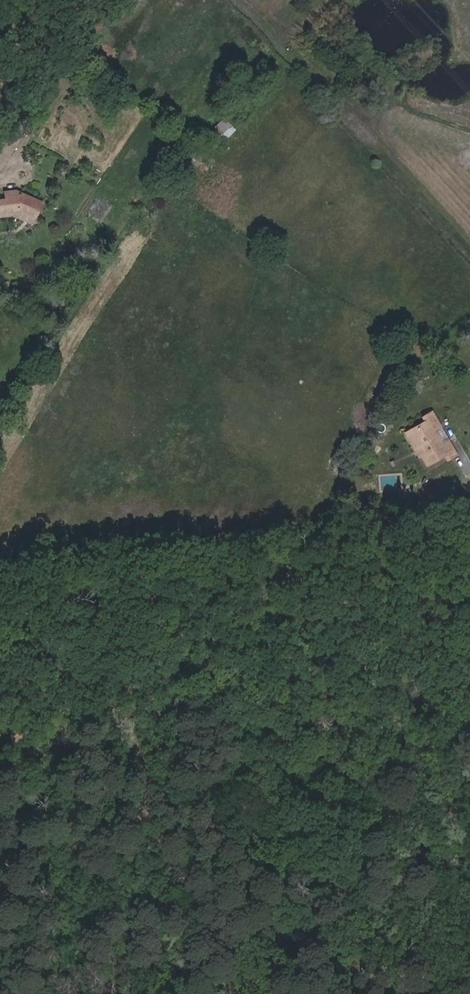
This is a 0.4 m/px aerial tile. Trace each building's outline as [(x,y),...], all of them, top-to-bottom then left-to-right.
[(225,117),(216,127),(229,138),(238,127),(225,117)] [(12,211),(0,212),(0,225),(24,225),(24,222),(39,229),(45,213),(24,204),(12,203),(12,211)] [(433,412),(424,417),(426,421),(408,432),(428,465),(446,455),(448,459),(457,454),(433,412)]
